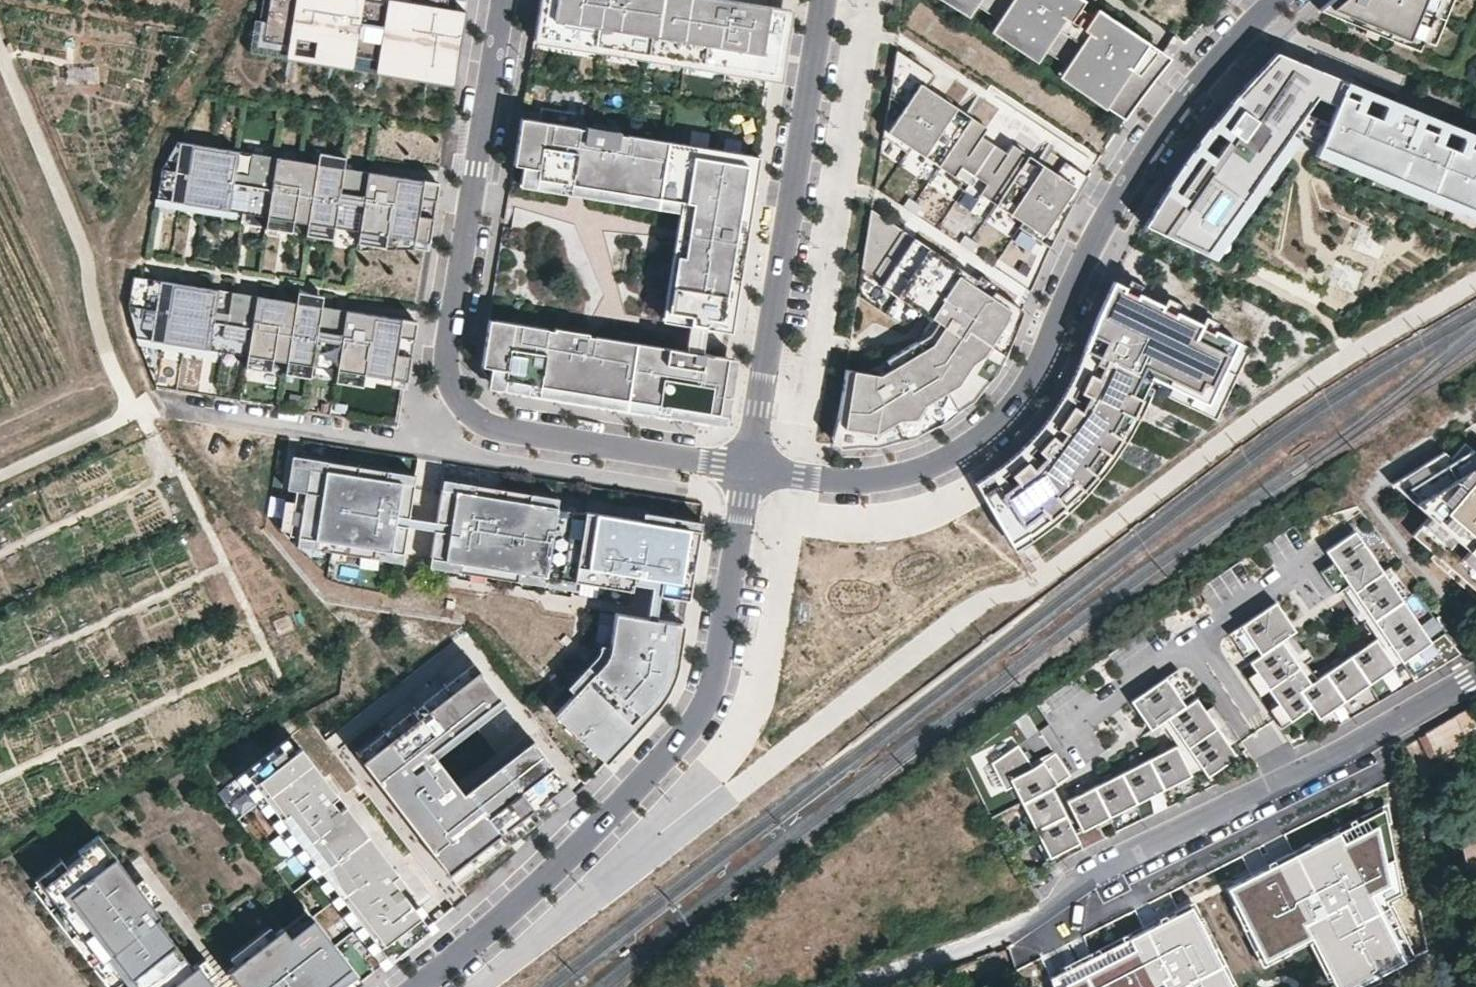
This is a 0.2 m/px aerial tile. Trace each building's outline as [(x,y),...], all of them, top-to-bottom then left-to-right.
[(455,72),(263,41),(270,0),(263,0),(260,21),(254,21),(249,53),(453,85),(455,72)] [(464,16),(367,0),(270,0),(263,41),(455,72),(464,16)] [(464,16),(467,1),(461,0),(367,0),(464,16)] [(558,0),(539,0),(535,29),(553,32),(558,0)] [(553,32),(609,41),(650,48),(686,53),(727,60),(768,66),(777,7),(733,0),(558,0),(553,32)] [(1009,26),(1037,45),(1085,76),(1114,96),(1107,107),(1126,119),(1143,95),(1173,58),(1097,8),(1092,16),(1083,29),(1088,32),(1081,44),(1058,29),(1066,17),(1071,21),(1080,7),(1085,0),(969,0),(1009,26)] [(1328,10),(1418,44),(1436,0),(1341,0),(1328,10)] [(768,66),(766,79),(771,80),(782,8),(777,7),(768,66)] [(1083,29),(1092,16),(1080,7),(1071,21),(1066,17),(1058,29),(1081,44),(1088,32),(1083,29)] [(1037,45),(1009,26),(1002,37),(1030,56),(1037,45)] [(607,53),(609,41),(553,32),(535,29),(533,42),(607,53)] [(648,60),(650,48),(609,41),(607,53),(648,60)] [(684,66),(686,53),(650,48),(648,60),(684,66)] [(900,92),(886,113),(882,136),(909,154),(912,149),(953,176),(979,194),(1022,222),(1019,227),(1050,248),(1065,219),(1089,176),(1064,159),(1056,172),(1038,160),(1035,165),(1032,169),(1022,162),(1025,159),(1028,154),(1011,143),(1006,151),(980,134),(986,126),(966,112),(963,117),(960,121),(950,114),(953,111),(956,106),(927,86),(935,74),(896,48),(891,85),(900,92)] [(1159,225),(1203,255),(1322,78),(1280,49),(1246,99),(1257,106),(1249,118),(1235,108),(1223,127),(1233,134),(1212,165),(1203,159),(1180,192),(1189,198),(1182,207),(1175,202),(1159,225)] [(725,72),(727,60),(686,53),(684,66),(725,72)] [(766,79),(768,66),(727,60),(725,72),(766,79)] [(1114,96),(1085,76),(1078,88),(1107,107),(1114,96)] [(900,92),(891,85),(886,113),(900,92)] [(1320,147),(1475,207),(1475,148),(1469,145),(1466,152),(1431,139),(1434,131),(1421,125),(1414,144),(1403,140),(1413,114),(1398,108),(1392,106),(1386,123),(1351,110),(1355,100),(1340,95),(1320,147)] [(522,109),(513,164),(523,166),(538,168),(537,178),(628,192),(629,190),(692,200),(683,255),(676,253),(666,321),(688,324),(704,327),(731,331),(732,321),(751,201),(759,156),(619,133),(620,131),(585,126),(585,128),(538,121),(540,112),(522,109)] [(953,111),(950,114),(960,121),(963,117),(953,111)] [(429,240),(438,181),(344,166),(318,162),(177,140),(162,167),(157,197),(237,210),(266,215),(293,219),(307,221),(334,225),(359,229),(386,234),(429,240)] [(320,151),(318,162),(344,166),(345,155),(320,151)] [(1022,162),(1032,169),(1035,165),(1025,159),(1022,162)] [(538,168),(523,166),(520,186),(537,178),(538,168)] [(953,176),(950,182),(976,199),(979,194),(953,176)] [(537,178),(520,186),(627,203),(628,192),(537,178)] [(628,192),(627,203),(679,211),(692,200),(629,190),(628,192)] [(157,197),(156,197),(154,204),(236,217),(237,210),(157,197)] [(692,200),(679,211),(672,253),(676,253),(683,255),(692,200)] [(903,230),(871,208),(867,231),(876,237),(870,246),(865,245),(861,268),(884,282),(881,286),(930,319),(937,323),(930,334),(918,341),(886,359),(891,367),(882,372),(867,371),(845,368),(835,430),(895,437),(967,396),(1008,335),(1014,334),(1023,309),(914,237),(909,244),(898,236),(903,230)] [(291,231),(293,219),(266,215),(265,227),(291,231)] [(332,238),(334,225),(307,221),(305,233),(332,238)] [(384,246),(386,234),(359,229),(357,242),(384,246)] [(898,236),(909,244),(914,237),(903,230),(898,236)] [(876,237),(867,231),(865,245),(870,246),(876,237)] [(676,253),(672,253),(662,320),(666,321),(676,253)] [(129,306),(138,337),(218,350),(248,355),(273,359),(287,361),(313,365),(337,369),(365,374),(406,380),(416,321),(321,306),(296,302),(133,276),(129,306)] [(1237,342),(1125,287),(1088,358),(1103,364),(1095,376),(1088,374),(1079,394),(1086,397),(1079,412),(1071,405),(1059,426),(1064,430),(1061,440),(1049,437),(1039,450),(1045,456),(1033,469),(1027,462),(1010,475),(1017,482),(1005,492),(1000,483),(989,489),(1010,527),(1039,506),(1049,517),(1064,505),(1057,494),(1068,484),(1084,469),(1098,446),(1110,453),(1121,436),(1111,428),(1122,412),(1134,415),(1141,398),(1130,391),(1144,372),(1211,401),(1237,342)] [(321,306),(323,295),(298,291),(296,302),(321,306)] [(552,328),(489,318),(481,368),(498,392),(715,427),(727,357),(700,352),(684,350),(588,334),(588,332),(553,327),(552,328)] [(937,323),(930,319),(917,338),(918,341),(930,334),(937,323)] [(704,327),(688,324),(684,350),(700,352),(703,337),(704,327)] [(1005,352),(1014,334),(1008,335),(967,396),(895,437),(835,430),(833,444),(856,445),(868,444),(890,441),(912,434),(933,424),(943,419),(962,405),(979,390),(986,381),(1000,362),(1005,352)] [(138,337),(136,338),(139,345),(217,358),(218,350),(138,337)] [(273,359),(248,355),(246,367),(271,371),(273,359)] [(891,367),(886,359),(867,369),(867,371),(882,372),(891,367)] [(313,365),(287,361),(285,373),(311,378),(313,365)] [(365,374),(337,369),(335,382),(363,386),(365,374)] [(1430,559),(1475,598),(1475,452),(1464,442),(1451,458),(1444,452),(1391,483),(1429,517),(1413,536),(1434,554),(1430,559)] [(300,465),(414,483),(416,474),(295,455),(290,488),(296,489),(300,465)] [(409,517),(414,483),(300,465),(296,489),(294,501),(289,534),(298,536),(403,553),(408,525),(409,517)] [(557,506),(558,497),(443,479),(441,487),(557,506)] [(688,598),(699,528),(641,519),(557,506),(441,488),(436,521),(435,529),(430,557),(453,561),(452,569),(446,607),(454,609),(460,570),(461,562),(574,580),(605,585),(595,649),(588,655),(566,634),(560,640),(583,661),(543,704),(605,761),(656,707),(666,693),(673,677),(678,661),(684,623),(654,618),(658,593),(688,598)] [(289,534),(294,501),(288,501),(283,533),(289,534)] [(701,520),(643,511),(641,519),(699,528),(701,520)] [(409,517),(408,525),(435,529),(436,521),(409,517)] [(1351,533),(1323,553),(1330,564),(1317,574),(1332,597),(1341,591),(1346,587),(1380,636),(1374,640),(1314,681),(1308,685),(1279,642),(1284,638),(1293,633),(1273,603),(1226,636),(1241,658),(1254,649),(1258,656),(1247,663),(1254,673),(1266,690),(1276,705),(1288,723),(1308,709),(1316,720),(1399,664),(1413,683),(1458,656),(1441,635),(1429,644),(1401,604),(1381,576),(1351,533)] [(403,553),(298,536),(297,544),(402,561),(403,553)] [(453,561),(430,557),(429,566),(452,569),(453,561)] [(574,580),(461,562),(460,570),(573,588),(574,580)] [(1390,568),(1381,576),(1401,604),(1410,596),(1390,568)] [(1346,587),(1341,591),(1356,614),(1357,613),(1364,622),(1363,623),(1374,640),(1380,636),(1346,587)] [(1364,622),(1357,613),(1356,614),(1349,619),(1355,628),(1363,623),(1364,622)] [(570,788),(574,794),(585,783),(469,632),(326,742),(454,907),(513,854),(498,834),(514,821),(519,827),(570,788)] [(1296,655),(1284,638),(1279,642),(1308,685),(1314,681),(1303,665),(1302,666),(1295,656),(1296,655)] [(1310,660),(1303,650),(1296,655),(1295,656),(1302,666),(1303,665),(1310,660)] [(1174,671),(1128,703),(1147,730),(1153,726),(1157,732),(1162,728),(1167,725),(1198,769),(1203,777),(1233,758),(1224,744),(1213,728),(1202,712),(1193,699),(1182,707),(1178,701),(1189,694),(1174,671)] [(1266,690),(1254,673),(1245,679),(1257,696),(1266,690)] [(1279,729),(1288,723),(1276,705),(1267,711),(1279,729)] [(1202,712),(1213,728),(1220,723),(1209,707),(1202,712)] [(1425,734),(1436,757),(1468,742),(1467,740),(1475,735),(1475,732),(1464,711),(1456,715),(1425,734)] [(1220,723),(1213,728),(1224,744),(1231,739),(1220,723)] [(1198,769),(1167,725),(1162,728),(1174,746),(1172,747),(1186,775),(1198,769)] [(404,948),(429,927),(408,900),(391,878),(397,873),(291,735),(217,792),(306,908),(313,917),(362,981),(404,948)] [(1016,745),(987,764),(1001,791),(1009,787),(1046,858),(1076,843),(1049,789),(1068,776),(1053,753),(1031,768),(1016,745)] [(1172,747),(1062,801),(1077,832),(1187,777),(1186,775),(1172,747)] [(1226,890),(1264,961),(1310,939),(1336,986),(1352,986),(1413,957),(1386,900),(1399,893),(1382,810),(1226,890)] [(1455,816),(1452,834),(1457,833),(1466,871),(1475,868),(1475,812),(1455,816)] [(211,981),(197,962),(193,966),(156,918),(160,914),(98,834),(78,850),(79,852),(32,888),(109,986),(353,986),(362,981),(313,917),(289,935),(282,927),(211,981)] [(414,895),(397,873),(391,878),(408,900),(414,895)] [(306,908),(282,927),(289,935),(313,917),(306,908)] [(1190,908),(1051,981),(1052,986),(1230,986),(1190,908)]
